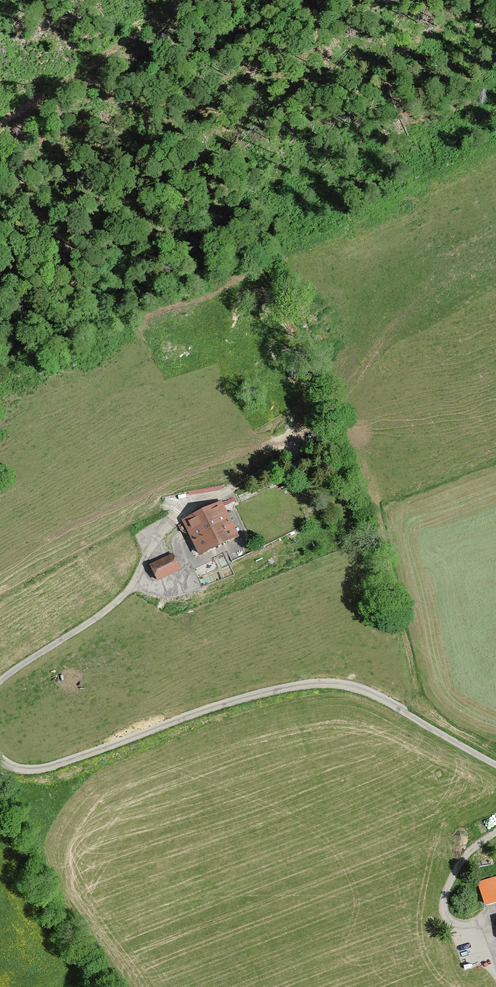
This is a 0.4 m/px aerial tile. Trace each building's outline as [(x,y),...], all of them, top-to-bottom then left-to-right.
[(181,520),(198,555),(237,536),(220,501),(181,520)] [(148,564),(156,581),(180,569),(172,553),(148,564)] [(478,868),(480,874),(488,871),(486,865),(478,868)] [(485,903),(495,900),(495,879),(479,884),(485,903)]
